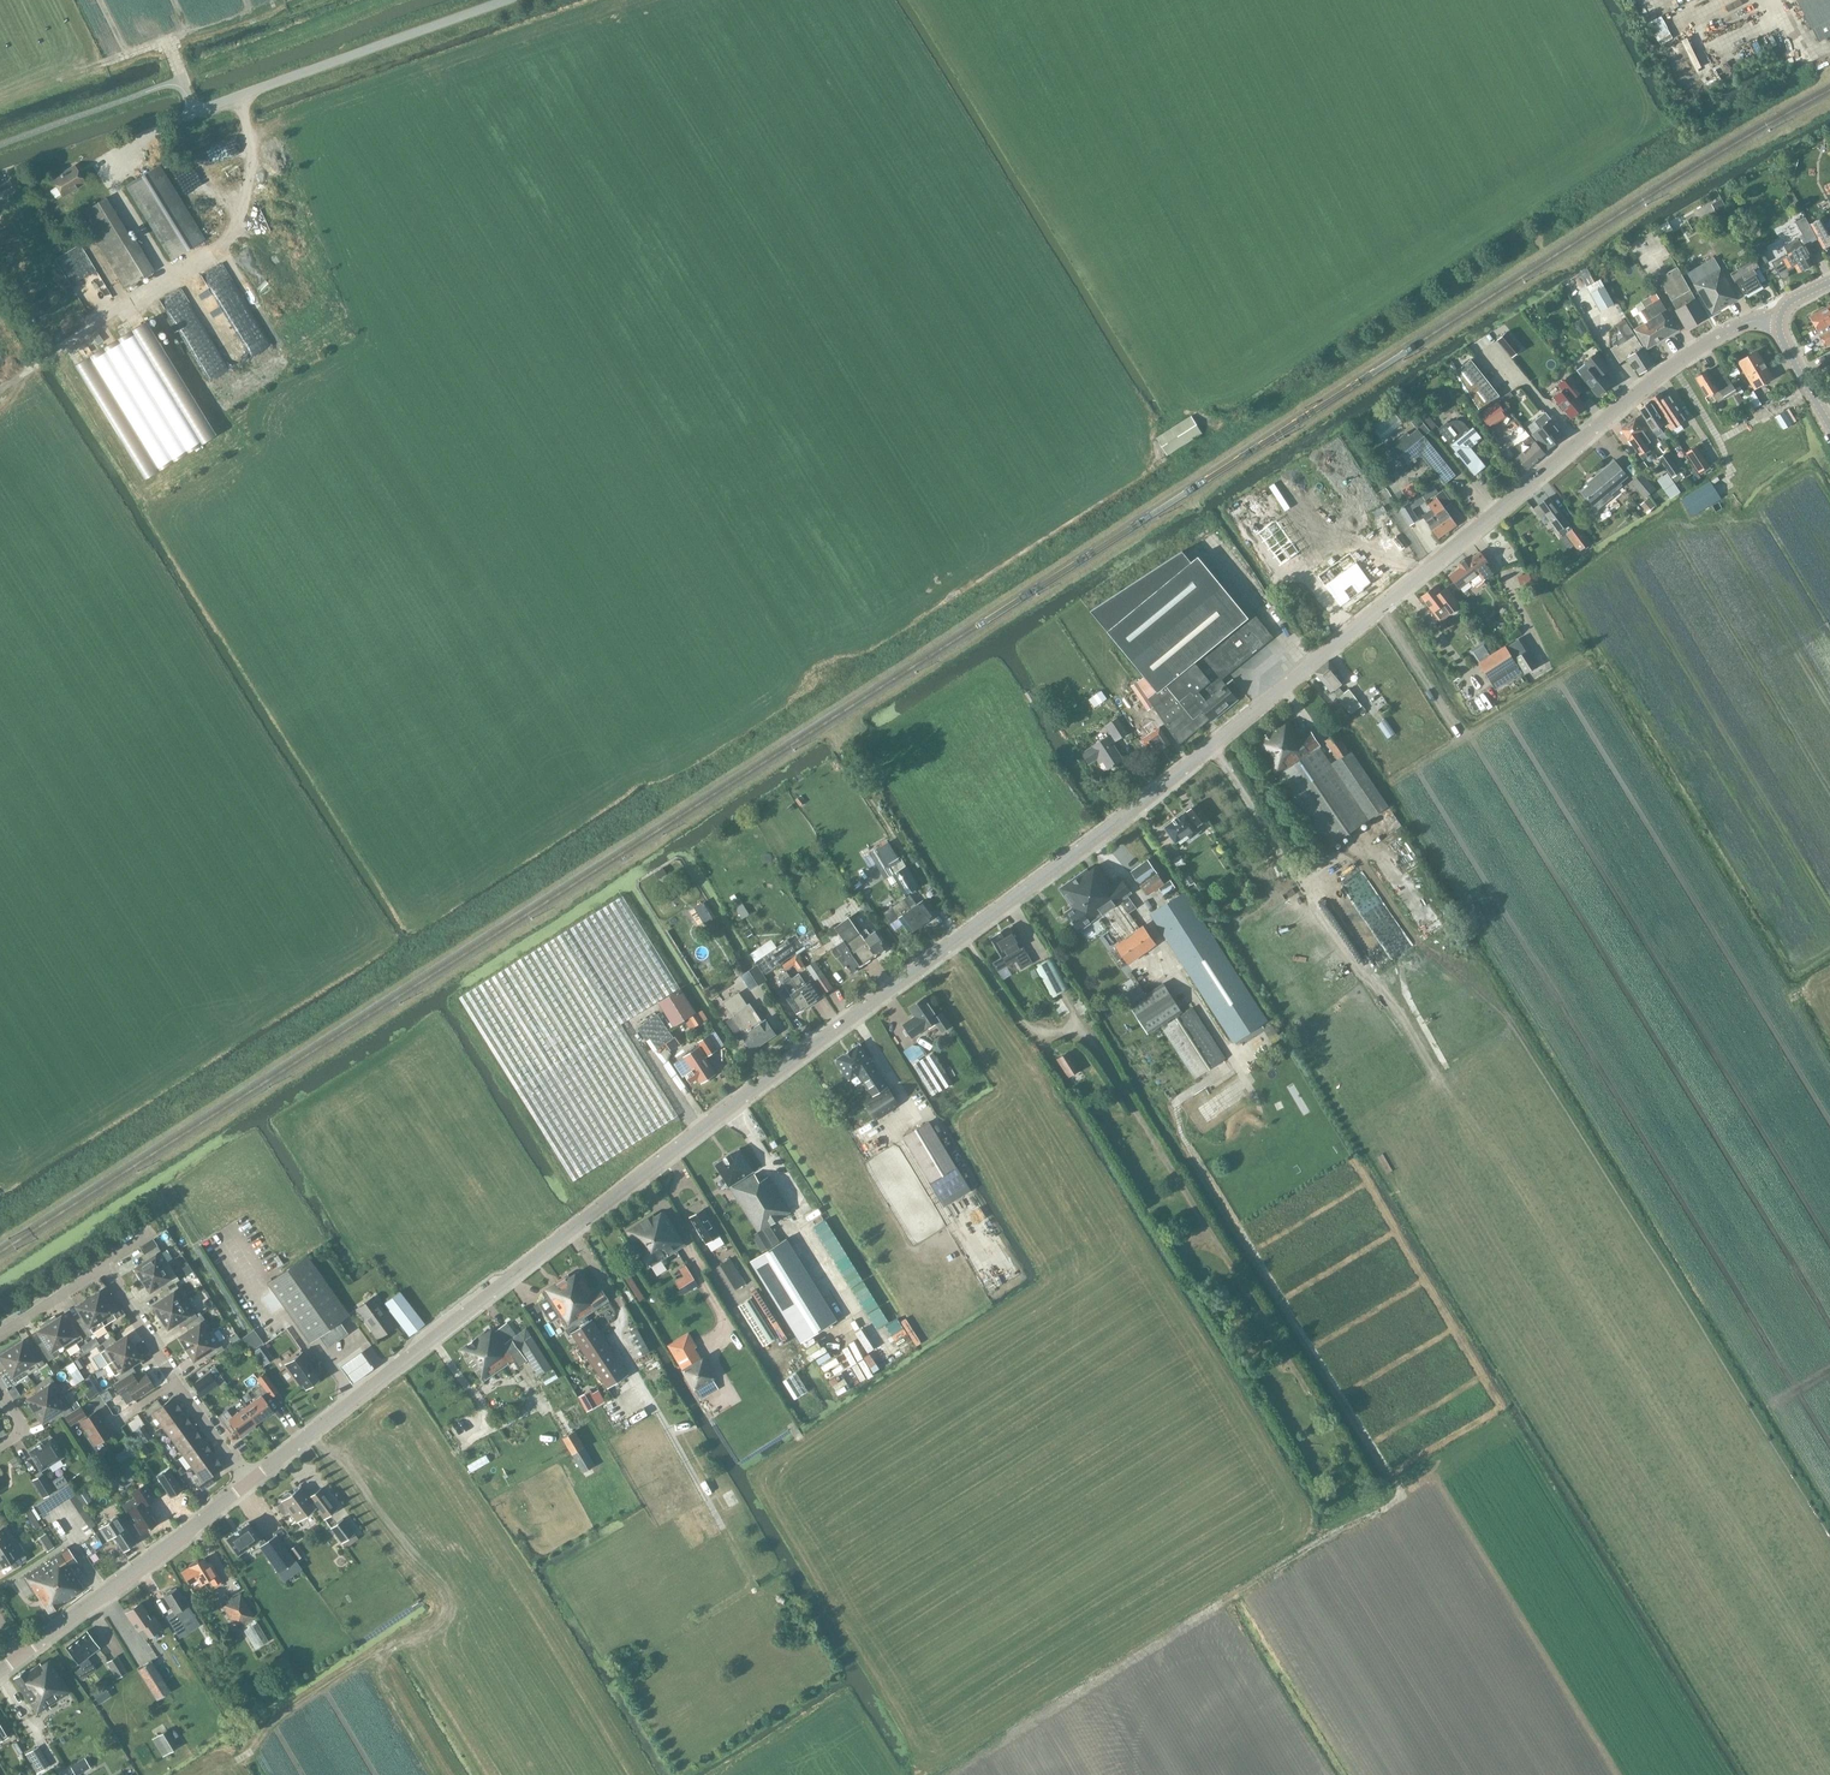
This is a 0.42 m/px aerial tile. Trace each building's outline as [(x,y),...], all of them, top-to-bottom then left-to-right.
[(1818,41),(1829,36),(1829,0),(1797,0),(1818,41)] [(126,185),(172,260),(205,239),(159,165),(126,185)] [(53,179),(63,196),(85,183),(75,166),(53,179)] [(80,214),(125,288),(151,272),(106,198),(80,214)] [(1796,222),(1803,236),(1784,246),(1788,254),(1772,262),(1781,277),(1784,279),(1788,277),(1789,273),(1788,271),(1795,267),(1798,273),(1812,266),(1808,258),(1811,256),(1805,245),(1807,244),(1808,245),(1817,239),(1805,217),(1796,222)] [(1821,218),(1810,224),(1823,249),(1829,245),(1829,234),(1829,235),(1821,218)] [(1668,221),(1661,225),(1666,234),(1673,230),(1668,221)] [(1649,232),(1643,237),(1650,246),(1656,241),(1649,232)] [(1687,273),(1711,315),(1738,299),(1714,257),(1687,273)] [(1755,271),(1759,268),(1753,258),(1737,268),(1738,269),(1730,274),(1735,282),(1737,281),(1745,295),(1747,294),(1749,295),(1753,293),(1752,291),(1763,285),(1755,271)] [(219,265),(205,272),(224,311),(238,304),(219,265)] [(1676,308),(1675,309),(1686,328),(1706,317),(1677,266),(1658,277),(1676,308)] [(193,293),(202,283),(194,276),(185,286),(193,293)] [(1614,303),(1604,286),(1591,294),(1600,311),(1614,303)] [(1640,301),(1644,307),(1660,297),(1656,291),(1640,301)] [(1639,310),(1646,321),(1633,328),(1646,349),(1679,329),(1660,297),(1644,307),(1639,310)] [(1824,310),(1823,308),(1809,316),(1818,332),(1821,330),(1823,334),(1829,331),(1829,329),(1828,326),(1829,325),(1829,321),(1824,310)] [(1591,319),(1585,322),(1590,334),(1596,331),(1591,319)] [(146,322),(75,366),(144,478),(215,435),(146,322)] [(1823,334),(1821,336),(1826,346),(1829,344),(1829,331),(1823,334)] [(1507,332),(1497,340),(1510,355),(1512,357),(1521,350),(1519,347),(1507,332)] [(1610,349),(1619,363),(1628,357),(1639,374),(1653,365),(1635,336),(1618,347),(1617,345),(1610,349)] [(1737,362),(1754,389),(1772,378),(1756,351),(1737,362)] [(1576,371),(1597,396),(1611,384),(1603,374),(1609,369),(1596,354),(1576,371)] [(1454,374),(1477,413),(1501,398),(1471,360),(1454,374)] [(1570,376),(1560,363),(1553,369),(1564,381),(1570,376)] [(1696,380),(1707,398),(1713,395),(1718,403),(1733,393),(1736,392),(1721,367),(1706,375),(1705,374),(1704,375),(1699,375),(1698,379),(1696,380)] [(1554,398),(1571,418),(1573,416),(1575,417),(1583,410),(1582,409),(1585,406),(1576,396),(1582,391),(1570,376),(1558,386),(1563,391),(1554,398)] [(1758,395),(1767,393),(1766,387),(1757,389),(1758,395)] [(1751,410),(1752,409),(1761,404),(1753,391),(1746,395),(1743,397),(1751,410)] [(1785,391),(1774,396),(1776,401),(1788,395),(1785,391)] [(1739,393),(1735,396),(1745,413),(1749,410),(1739,393)] [(1661,394),(1649,401),(1665,424),(1670,432),(1681,425),(1683,429),(1690,425),(1670,395),(1664,399),(1661,394)] [(1649,401),(1638,409),(1656,437),(1663,432),(1660,428),(1665,424),(1649,401)] [(1499,402),(1479,415),(1487,429),(1508,416),(1499,402)] [(1368,426),(1378,437),(1401,419),(1391,407),(1368,426)] [(1425,411),(1419,416),(1430,431),(1437,425),(1425,411)] [(1533,435),(1545,451),(1564,436),(1558,428),(1559,428),(1552,419),(1552,420),(1545,412),(1534,422),(1540,429),(1533,435)] [(1783,412),(1776,416),(1783,429),(1791,424),(1783,412)] [(1156,438),(1167,455),(1203,432),(1192,416),(1156,438)] [(1445,484),(1456,475),(1424,436),(1430,432),(1418,417),(1411,422),(1417,430),(1409,436),(1407,433),(1388,448),(1395,460),(1390,464),(1400,476),(1412,468),(1417,466),(1413,463),(1422,456),(1445,484)] [(1438,429),(1451,445),(1450,446),(1474,475),(1485,466),(1470,447),(1482,438),(1473,427),(1470,429),(1465,423),(1464,422),(1462,421),(1460,420),(1458,419),(1457,419),(1456,419),(1455,420),(1454,420),(1453,420),(1451,421),(1449,423),(1448,421),(1438,429)] [(1650,442),(1639,425),(1635,419),(1627,425),(1626,424),(1621,427),(1622,428),(1621,429),(1629,441),(1630,441),(1642,460),(1647,456),(1645,454),(1650,451),(1646,444),(1650,442)] [(1526,470),(1545,453),(1520,424),(1507,436),(1521,453),(1516,458),(1526,470)] [(1686,455),(1699,475),(1710,467),(1697,447),(1686,455)] [(1658,460),(1672,480),(1681,474),(1667,454),(1658,460)] [(1627,477),(1614,461),(1594,478),(1596,480),(1582,492),(1597,510),(1610,499),(1608,496),(1621,486),(1619,483),(1627,477)] [(1644,498),(1655,489),(1642,473),(1642,474),(1642,473),(1631,482),(1644,498)] [(1667,475),(1657,482),(1671,501),(1681,494),(1667,475)] [(1681,500),(1691,517),(1720,498),(1710,482),(1681,500)] [(1435,495),(1437,497),(1428,503),(1432,508),(1447,532),(1457,525),(1445,507),(1452,502),(1443,490),(1435,495)] [(1573,529),(1549,497),(1533,509),(1540,518),(1545,514),(1559,532),(1565,527),(1569,533),(1573,529)] [(1644,499),(1640,503),(1647,511),(1652,507),(1644,499)] [(1419,520),(1408,503),(1399,509),(1410,525),(1419,520)] [(1447,532),(1432,508),(1422,515),(1438,538),(1447,532)] [(1260,537),(1281,566),(1300,553),(1280,523),(1260,537)] [(1566,534),(1579,551),(1591,542),(1578,525),(1573,529),(1569,533),(1565,527),(1559,532),(1563,537),(1566,534)] [(1144,676),(1152,686),(1157,691),(1148,698),(1154,706),(1172,734),(1180,743),(1202,726),(1197,722),(1195,723),(1189,712),(1192,710),(1188,706),(1221,679),(1273,636),(1253,612),(1245,618),(1243,616),(1239,619),(1182,550),(1091,611),(1144,676)] [(1457,565),(1459,567),(1449,575),(1459,589),(1478,574),(1483,580),(1495,571),(1480,551),(1469,560),(1467,558),(1465,560),(1463,559),(1459,562),(1460,563),(1457,565)] [(1363,589),(1371,584),(1356,562),(1335,577),(1329,568),(1317,577),(1340,608),(1364,591),(1363,589)] [(1450,614),(1460,606),(1447,588),(1441,592),(1436,585),(1422,597),(1433,612),(1443,604),(1450,614)] [(1521,636),(1506,646),(1513,658),(1515,657),(1526,674),(1539,665),(1521,636)] [(1506,645),(1480,662),(1496,688),(1522,672),(1513,658),(1506,646),(1506,645)] [(1317,674),(1331,692),(1341,684),(1334,674),(1338,671),(1329,660),(1314,672),(1317,674)] [(1152,686),(1144,676),(1131,685),(1148,710),(1154,706),(1148,698),(1157,691),(1152,686)] [(1237,700),(1221,679),(1188,706),(1192,710),(1189,712),(1195,723),(1197,722),(1202,726),(1210,719),(1212,721),(1220,714),(1219,712),(1229,704),(1230,706),(1237,700)] [(1334,693),(1336,695),(1351,714),(1362,705),(1349,689),(1344,693),(1340,688),(1334,693)] [(1102,691),(1094,696),(1100,704),(1107,699),(1102,691)] [(1336,712),(1343,721),(1349,717),(1342,708),(1336,712)] [(1093,746),(1082,753),(1089,764),(1100,756),(1108,769),(1124,759),(1113,743),(1128,734),(1117,718),(1105,726),(1110,734),(1093,746)] [(1385,719),(1377,724),(1387,738),(1395,733),(1385,719)] [(1149,734),(1141,739),(1153,756),(1171,744),(1160,727),(1157,729),(1152,722),(1144,727),(1149,734)] [(1368,819),(1331,764),(1320,747),(1321,746),(1311,731),(1300,739),(1289,722),(1280,728),(1278,725),(1254,741),(1277,776),(1280,774),(1328,847),(1368,819)] [(1348,751),(1336,733),(1325,740),(1337,759),(1348,751)] [(1351,750),(1331,764),(1368,819),(1389,806),(1351,750)] [(1208,819),(1198,805),(1188,812),(1187,811),(1164,827),(1176,842),(1188,834),(1190,838),(1200,830),(1197,827),(1208,819)] [(873,853),(866,857),(874,870),(880,866),(873,853)] [(1180,855),(1169,863),(1174,872),(1186,864),(1180,855)] [(901,858),(882,870),(887,879),(894,875),(893,874),(906,866),(901,858)] [(1131,871),(1148,895),(1165,883),(1148,859),(1131,871)] [(1088,869),(1060,889),(1073,907),(1066,913),(1079,931),(1121,902),(1129,913),(1137,908),(1128,896),(1132,893),(1122,879),(1112,885),(1098,865),(1090,871),(1088,869)] [(919,887),(906,866),(893,874),(894,875),(906,895),(919,887)] [(668,875),(664,868),(655,873),(659,879),(668,875)] [(852,882),(862,891),(874,879),(864,869),(852,882)] [(1159,888),(1163,895),(1175,887),(1171,880),(1159,888)] [(1193,896),(1200,891),(1194,882),(1186,887),(1192,896),(1193,896)] [(1200,891),(1193,896),(1197,901),(1203,897),(1200,891)] [(1151,914),(1233,1042),(1267,1020),(1184,892),(1151,914)] [(904,899),(922,924),(934,916),(923,900),(917,904),(910,894),(904,899)] [(503,970),(460,999),(573,1182),(678,1116),(622,1024),(658,1002),(682,988),(623,896),(503,970)] [(922,924),(904,899),(885,913),(892,923),(899,918),(910,933),(922,924)] [(712,917),(704,903),(695,908),(704,922),(712,917)] [(849,917),(835,927),(844,940),(862,965),(880,953),(882,954),(886,951),(886,949),(887,948),(876,931),(870,934),(866,929),(860,933),(849,917)] [(994,963),(999,971),(1016,961),(1021,970),(1033,963),(1023,946),(1024,945),(1012,925),(990,938),(1002,958),(994,963)] [(1119,943),(1115,946),(1128,964),(1156,943),(1144,925),(1140,928),(1119,943)] [(1380,926),(1363,938),(1344,952),(1353,965),(1389,939),(1380,926)] [(761,957),(777,946),(771,937),(755,949),(761,957)] [(833,949),(833,951),(837,957),(839,957),(850,974),(852,973),(854,974),(859,970),(859,968),(862,965),(844,940),(833,948),(833,949)] [(1053,956),(1034,966),(1052,998),(1070,988),(1053,956)] [(795,964),(792,959),(783,965),(787,970),(795,964)] [(807,967),(826,993),(833,988),(815,961),(807,967)] [(758,965),(742,975),(751,989),(767,979),(758,965)] [(787,971),(779,977),(791,994),(787,997),(797,1013),(810,1005),(792,979),(787,971)] [(799,974),(792,979),(810,1005),(822,997),(811,981),(806,984),(799,974)] [(1129,1005),(1148,1034),(1183,1011),(1164,983),(1129,1005)] [(665,1024),(658,1015),(639,1028),(647,1039),(651,1037),(658,1048),(674,1037),(669,1030),(685,1020),(691,1016),(697,1012),(682,988),(658,1002),(670,1021),(665,1024)] [(740,993),(724,1003),(746,1036),(744,1038),(753,1051),(776,1035),(766,1021),(763,1023),(750,1004),(748,1005),(740,993)] [(942,1032),(951,1026),(942,1012),(938,1015),(926,997),(910,1007),(916,1016),(904,1024),(913,1037),(936,1022),(942,1032)] [(1163,1027),(1196,1078),(1226,1058),(1193,1007),(1163,1027)] [(697,1012),(691,1016),(696,1025),(707,1018),(702,1009),(700,1010),(697,1012)] [(1086,1027),(1094,1021),(1089,1014),(1081,1020),(1086,1027)] [(1097,1047),(1104,1044),(1099,1034),(1092,1037),(1097,1047)] [(685,1056),(675,1063),(683,1076),(687,1074),(692,1082),(699,1078),(702,1082),(716,1073),(706,1057),(708,1055),(718,1049),(709,1035),(699,1042),(702,1046),(696,1049),(685,1056)] [(839,1062),(842,1066),(843,1065),(852,1080),(861,1074),(874,1096),(889,1086),(861,1043),(838,1058),(840,1061),(839,1062)] [(1070,1051),(1056,1059),(1068,1078),(1081,1070),(1070,1051)] [(954,1083),(934,1052),(914,1064),(934,1096),(954,1083)] [(889,1090),(867,1104),(875,1118),(898,1103),(889,1090)] [(929,1121),(903,1137),(944,1204),(970,1188),(929,1121)] [(725,1158),(716,1164),(732,1189),(735,1187),(741,1197),(761,1184),(760,1182),(755,1174),(747,1179),(745,1177),(754,1171),(740,1149),(731,1155),(730,1154),(724,1158),(725,1158)] [(775,1162),(780,1170),(786,1167),(781,1158),(775,1162)] [(741,1197),(738,1199),(758,1232),(769,1225),(790,1212),(768,1176),(760,1182),(761,1184),(741,1197)] [(691,1217),(708,1243),(720,1235),(704,1209),(691,1217)] [(627,1231),(650,1267),(686,1245),(665,1211),(656,1217),(654,1214),(627,1231)] [(763,1253),(751,1261),(802,1342),(838,1320),(787,1238),(780,1242),(769,1225),(758,1232),(753,1235),(763,1253)] [(857,1281),(823,1225),(815,1230),(829,1254),(828,1259),(834,1261),(849,1285),(845,1288),(839,1304),(847,1307),(848,1303),(858,1307),(863,1294),(856,1282),(857,1281)] [(143,1280),(163,1267),(169,1263),(158,1246),(145,1254),(148,1260),(136,1268),(143,1280)] [(309,1342),(320,1335),(328,1347),(348,1333),(339,1321),(349,1314),(307,1255),(268,1283),(309,1342)] [(721,1264),(737,1289),(746,1283),(730,1258),(721,1264)] [(677,1279),(680,1286),(696,1278),(689,1262),(681,1266),(685,1275),(677,1279)] [(167,1289),(176,1283),(181,1280),(169,1263),(163,1267),(143,1280),(150,1291),(163,1283),(167,1289)] [(184,1286),(197,1279),(192,1270),(179,1278),(184,1286)] [(569,1274),(545,1290),(569,1328),(610,1301),(603,1289),(594,1295),(579,1271),(571,1277),(569,1274)] [(154,1305),(161,1317),(181,1304),(177,1298),(184,1294),(176,1283),(167,1289),(163,1291),(166,1297),(154,1305)] [(100,1292),(88,1299),(105,1325),(122,1314),(114,1301),(108,1304),(100,1292)] [(385,1303),(410,1335),(425,1324),(400,1292),(385,1303)] [(737,1305),(763,1346),(779,1336),(753,1295),(737,1305)] [(358,1310),(377,1337),(394,1325),(374,1298),(358,1310)] [(105,1325),(88,1299),(77,1306),(85,1319),(79,1323),(88,1336),(105,1325)] [(161,1317),(168,1328),(181,1320),(185,1326),(189,1323),(198,1317),(187,1300),(181,1304),(161,1317)] [(780,1308),(767,1315),(781,1340),(793,1333),(780,1308)] [(202,1314),(198,1317),(189,1323),(192,1329),(180,1337),(187,1348),(207,1335),(204,1329),(210,1325),(202,1314)] [(55,1315),(47,1320),(63,1344),(66,1350),(83,1339),(75,1325),(69,1329),(61,1316),(57,1318),(55,1315)] [(840,1332),(856,1323),(853,1316),(836,1325),(840,1332)] [(900,1320),(914,1345),(922,1341),(908,1316),(900,1320)] [(41,1328),(38,1331),(46,1343),(40,1347),(49,1361),(55,1357),(51,1352),(63,1344),(47,1320),(39,1325),(41,1328)] [(573,1333),(609,1387),(629,1374),(593,1320),(573,1333)] [(485,1332),(461,1349),(483,1381),(516,1359),(520,1365),(527,1360),(520,1350),(524,1347),(531,1357),(536,1365),(546,1358),(527,1328),(517,1335),(508,1322),(497,1330),(494,1327),(486,1333),(485,1332)] [(187,1348),(194,1360),(207,1352),(211,1357),(224,1349),(213,1331),(207,1335),(187,1348)] [(805,1343),(814,1358),(834,1346),(826,1334),(821,1337),(820,1335),(805,1343)] [(135,1347),(128,1335),(115,1344),(111,1338),(97,1347),(109,1364),(135,1347)] [(853,1345),(873,1377),(889,1367),(869,1335),(853,1345)] [(22,1340),(10,1347),(28,1374),(45,1363),(36,1350),(30,1353),(22,1340)] [(257,1358),(267,1350),(263,1345),(253,1352),(257,1358)] [(0,1354),(0,1357),(7,1368),(0,1373),(0,1374),(8,1387),(28,1374),(10,1347),(0,1354)] [(130,1366),(142,1358),(135,1347),(109,1364),(120,1381),(133,1372),(130,1366)] [(347,1373),(353,1381),(372,1366),(367,1359),(360,1350),(340,1364),(347,1373)] [(88,1361),(84,1355),(74,1361),(78,1367),(88,1361)] [(288,1367),(304,1390),(306,1388),(308,1391),(321,1382),(319,1379),(320,1378),(304,1356),(288,1367)] [(696,1386),(712,1377),(702,1361),(686,1369),(696,1386)] [(69,1370),(76,1366),(73,1362),(66,1366),(69,1370)] [(857,1362),(851,1365),(859,1381),(865,1379),(857,1362)] [(840,1369),(824,1371),(826,1385),(834,1384),(835,1392),(851,1390),(848,1367),(840,1368),(840,1369)] [(114,1385),(120,1395),(128,1390),(135,1401),(155,1388),(153,1384),(154,1381),(151,1376),(148,1376),(146,1373),(137,1379),(133,1372),(120,1381),(114,1385)] [(215,1381),(209,1373),(193,1384),(199,1392),(215,1381)] [(265,1373),(258,1379),(262,1385),(253,1392),(257,1397),(245,1407),(256,1423),(273,1411),(265,1400),(269,1396),(270,1398),(278,1391),(265,1373)] [(92,1374),(85,1379),(90,1386),(97,1382),(92,1374)] [(62,1393),(51,1376),(37,1385),(41,1390),(28,1399),(36,1410),(62,1393)] [(1281,1397),(1300,1385),(1294,1376),(1275,1388),(1281,1397)] [(1260,1386),(1263,1391),(1272,1386),(1269,1381),(1260,1386)] [(1272,1386),(1263,1391),(1264,1395),(1274,1391),(1272,1386)] [(59,1419),(73,1410),(62,1393),(36,1410),(43,1421),(56,1413),(59,1419)] [(582,1399),(588,1409),(599,1404),(594,1393),(582,1399)] [(149,1416),(154,1413),(164,1426),(183,1412),(182,1411),(177,1403),(173,1398),(163,1405),(159,1400),(144,1410),(149,1416)] [(612,1399),(604,1404),(608,1411),(616,1405),(612,1399)] [(79,1419),(95,1444),(113,1434),(98,1410),(87,1417),(81,1407),(66,1416),(71,1424),(79,1419)] [(245,1407),(232,1416),(228,1410),(218,1417),(226,1428),(232,1424),(240,1435),(256,1423),(245,1407)] [(164,1426),(173,1440),(193,1426),(192,1425),(192,1424),(187,1417),(183,1412),(164,1426)] [(145,1442),(151,1438),(143,1426),(136,1430),(145,1442)] [(173,1440),(183,1453),(203,1439),(202,1438),(197,1431),(196,1431),(193,1426),(173,1440)] [(563,1438),(584,1473),(596,1466),(575,1431),(563,1438)] [(29,1451),(28,1451),(29,1452),(41,1471),(64,1457),(52,1438),(52,1437),(51,1437),(42,1443),(42,1442),(37,1445),(38,1446),(29,1451)] [(183,1453),(193,1467),(212,1453),(212,1452),(206,1444),(203,1439),(183,1453)] [(137,1456),(130,1446),(123,1451),(129,1460),(137,1456)] [(223,1467),(212,1453),(193,1467),(200,1476),(195,1480),(202,1490),(215,1481),(211,1476),(223,1467)] [(181,1490),(168,1469),(158,1476),(171,1497),(181,1490)] [(114,1473),(104,1479),(109,1488),(115,1484),(116,1479),(117,1478),(114,1473)] [(43,1474),(33,1479),(44,1497),(53,1491),(43,1474)] [(139,1504),(127,1511),(141,1533),(158,1523),(147,1504),(155,1499),(145,1484),(132,1493),(139,1504)] [(722,1494),(731,1508),(744,1499),(735,1486),(722,1494)] [(279,1505),(278,1508),(284,1515),(286,1515),(290,1512),(297,1521),(316,1507),(324,1518),(337,1509),(321,1489),(309,1498),(301,1487),(291,1494),(290,1493),(287,1492),(282,1497),(281,1499),(283,1501),(282,1501),(283,1502),(279,1505)] [(118,1515),(99,1528),(107,1539),(111,1537),(116,1544),(118,1542),(124,1551),(137,1542),(118,1515)] [(354,1534),(350,1527),(344,1519),(331,1528),(342,1543),(354,1534)] [(248,1522),(226,1538),(237,1554),(258,1540),(261,1545),(260,1546),(278,1572),(284,1580),(301,1568),(277,1534),(266,1542),(260,1533),(257,1535),(248,1522)] [(0,1529),(0,1553),(20,1541),(15,1533),(13,1534),(7,1524),(0,1529)] [(20,1541),(0,1553),(0,1567),(1,1568),(12,1561),(16,1566),(15,1567),(29,1559),(22,1549),(24,1548),(20,1541)] [(69,1547),(26,1574),(50,1612),(77,1595),(75,1592),(84,1587),(71,1567),(78,1562),(69,1547)] [(181,1572),(190,1585),(198,1580),(202,1585),(205,1583),(209,1589),(223,1580),(211,1561),(208,1562),(205,1557),(181,1572)] [(165,1596),(164,1596),(174,1612),(166,1616),(180,1638),(187,1633),(182,1625),(195,1617),(188,1606),(191,1604),(185,1594),(182,1596),(178,1588),(175,1590),(171,1589),(167,1592),(165,1596)] [(223,1607),(235,1626),(241,1623),(244,1627),(257,1619),(241,1593),(228,1600),(229,1603),(223,1607)] [(125,1613),(138,1630),(143,1627),(150,1636),(164,1626),(156,1615),(152,1618),(141,1602),(125,1613)] [(244,1630),(255,1649),(269,1641),(258,1622),(244,1630)] [(87,1629),(66,1646),(85,1670),(94,1663),(88,1656),(100,1647),(87,1629)] [(106,1662),(117,1679),(128,1672),(118,1655),(106,1662)] [(25,1670),(14,1678),(37,1713),(71,1692),(50,1660),(42,1666),(40,1663),(27,1672),(25,1670)] [(138,1669),(158,1699),(171,1690),(152,1660),(138,1669)] [(98,1676),(87,1682),(98,1701),(109,1695),(98,1676)] [(10,1734),(6,1727),(4,1728),(0,1720),(0,1740),(10,1734)] [(167,1730),(153,1739),(163,1756),(178,1747),(167,1730)] [(36,1748),(27,1753),(38,1772),(47,1766),(36,1748)]
